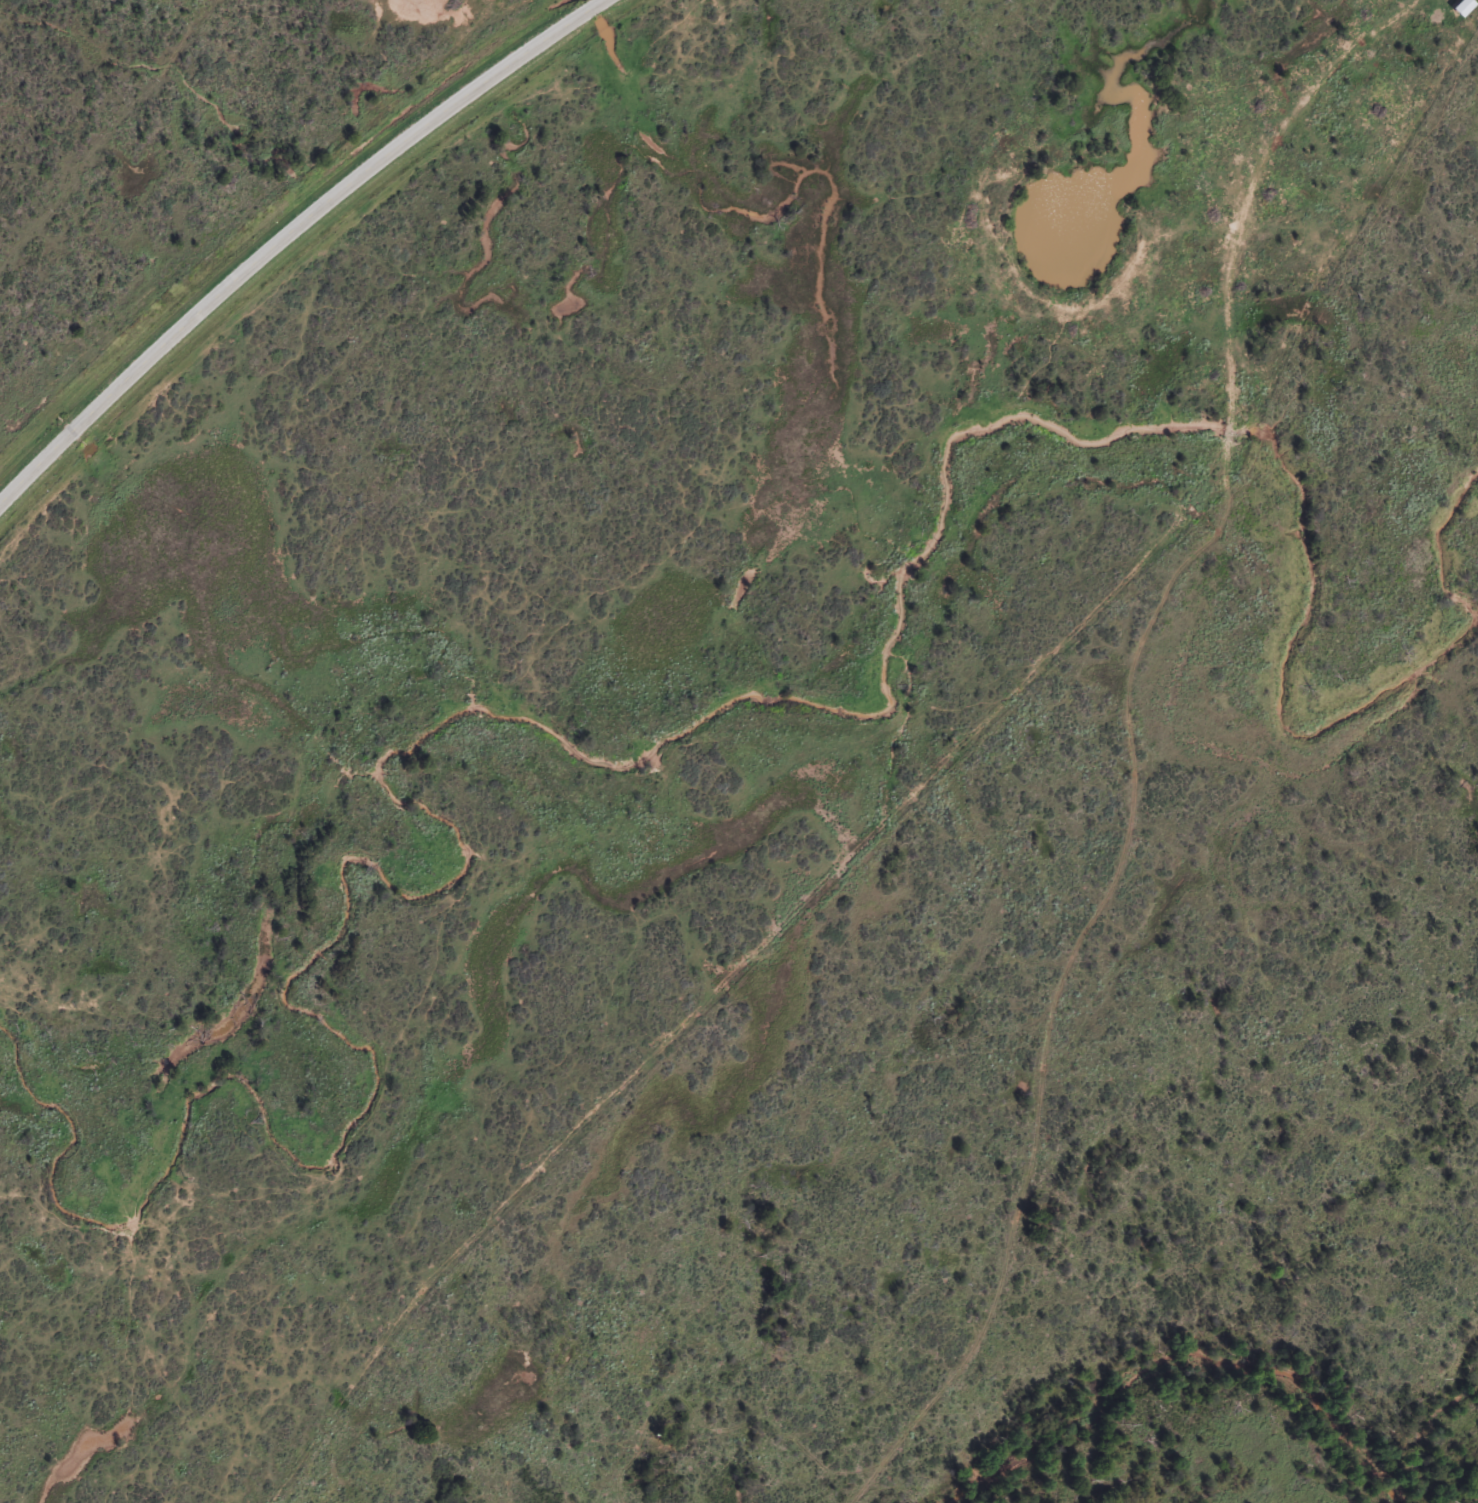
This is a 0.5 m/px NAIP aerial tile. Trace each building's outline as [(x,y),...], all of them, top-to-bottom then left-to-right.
[(1471,0),(1460,0),(1452,8),(1462,17),(1475,4),(1471,0)]
